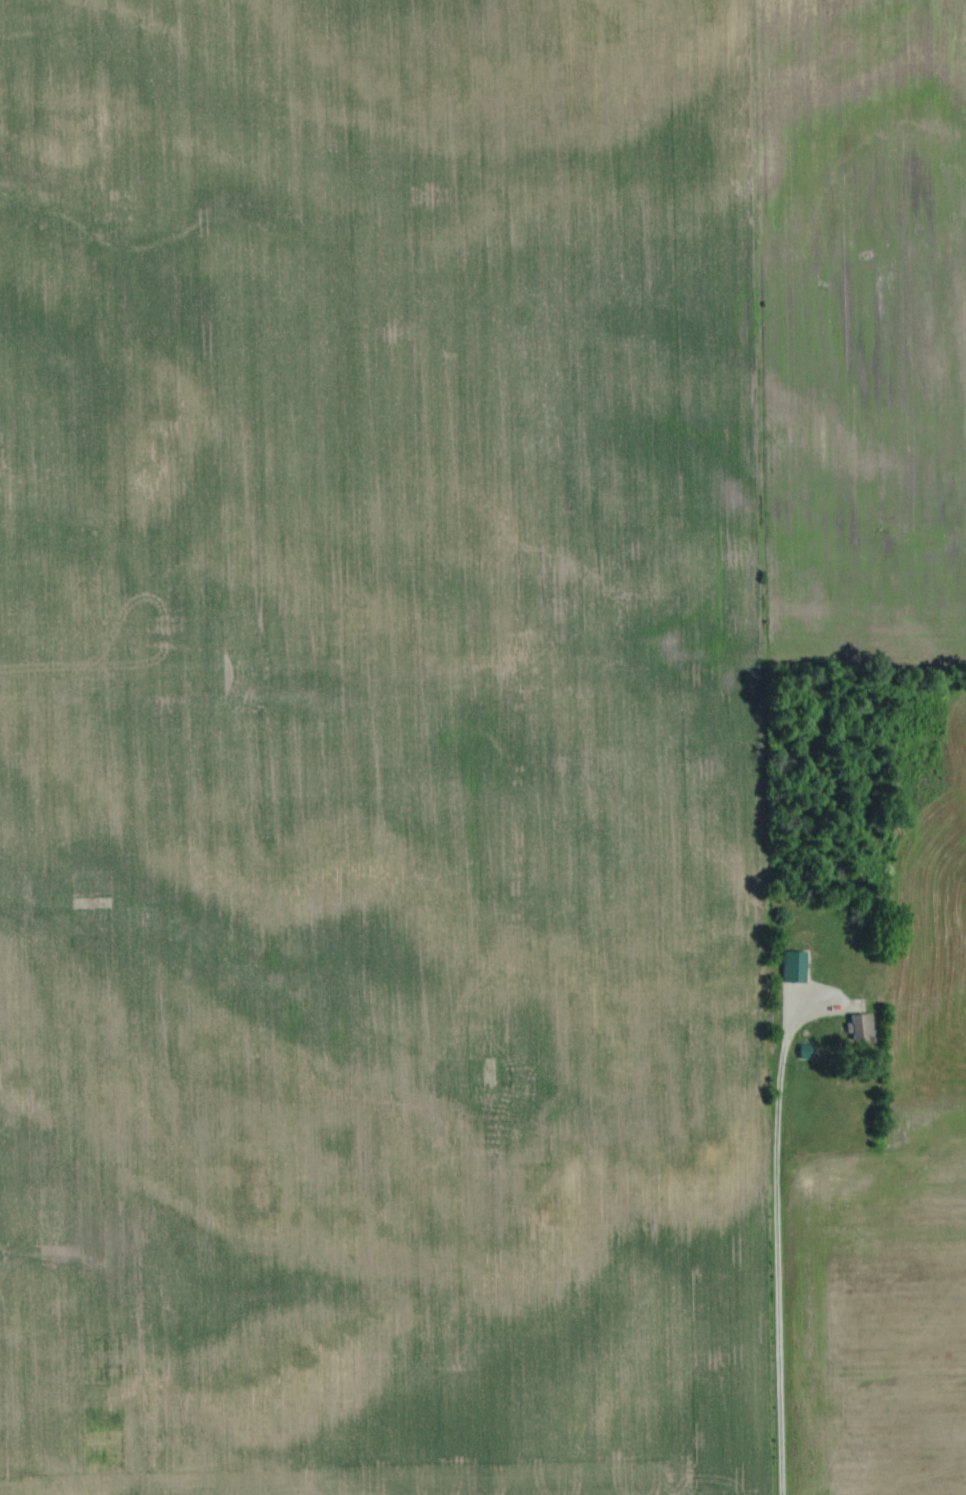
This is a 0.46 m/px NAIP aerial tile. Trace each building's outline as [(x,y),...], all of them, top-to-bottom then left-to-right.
[(811,949),(789,949),(788,980),(810,980),(811,949)] [(852,1012),(853,1030),(857,1030),(857,1036),(877,1035),(876,1011),(852,1012)]
